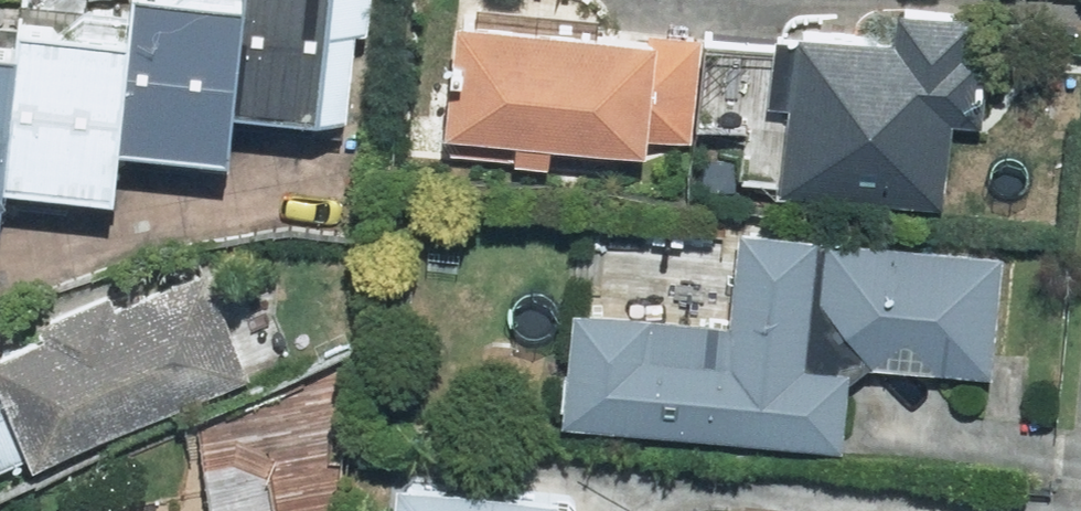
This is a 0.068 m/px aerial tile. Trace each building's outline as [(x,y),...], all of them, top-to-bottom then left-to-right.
[(12,219),(14,190),(131,197),(134,152),(243,158),(246,115),(323,120),(325,101),(361,103),(367,14),(380,15),(381,0),(32,0),(30,26),(0,24),(0,218),(12,219)] [(453,139),(564,152),(568,120),(698,135),(711,21),(531,0),(469,0),(453,139)] [(789,7),(781,91),(796,93),(788,176),(955,193),(963,112),(997,115),(1004,41),(977,39),(981,0),(978,0),(906,0),(904,19),(789,7)] [(578,292),(569,409),(856,431),(862,355),(1003,366),(1013,235),(747,215),(741,305),(578,292)] [(44,454),(263,365),(216,250),(128,286),(122,272),(56,299),(60,310),(2,334),(13,360),(0,366),(0,453),(38,438),(44,454)] [(415,453),(409,510),(622,510),(574,506),(578,470),(415,453)]
